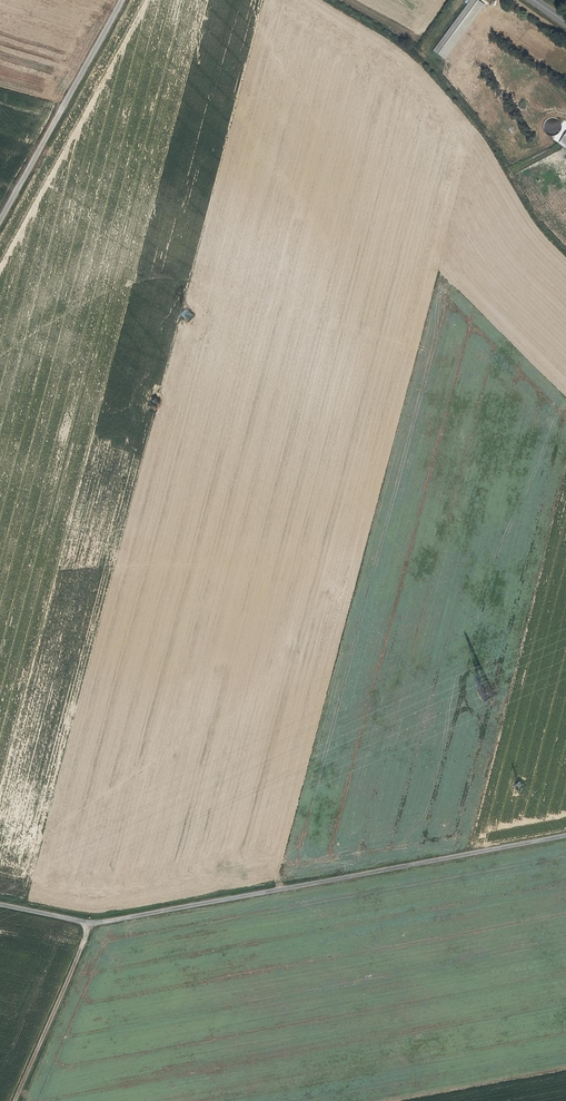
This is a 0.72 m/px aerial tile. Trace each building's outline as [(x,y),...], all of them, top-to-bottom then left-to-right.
[(479,6),(471,0),(469,0),(433,47),(443,55),(479,7),(479,6)] [(557,134),(561,123),(548,118),(544,129),(557,134)] [(565,146),(565,128),(558,140),(565,146)]
